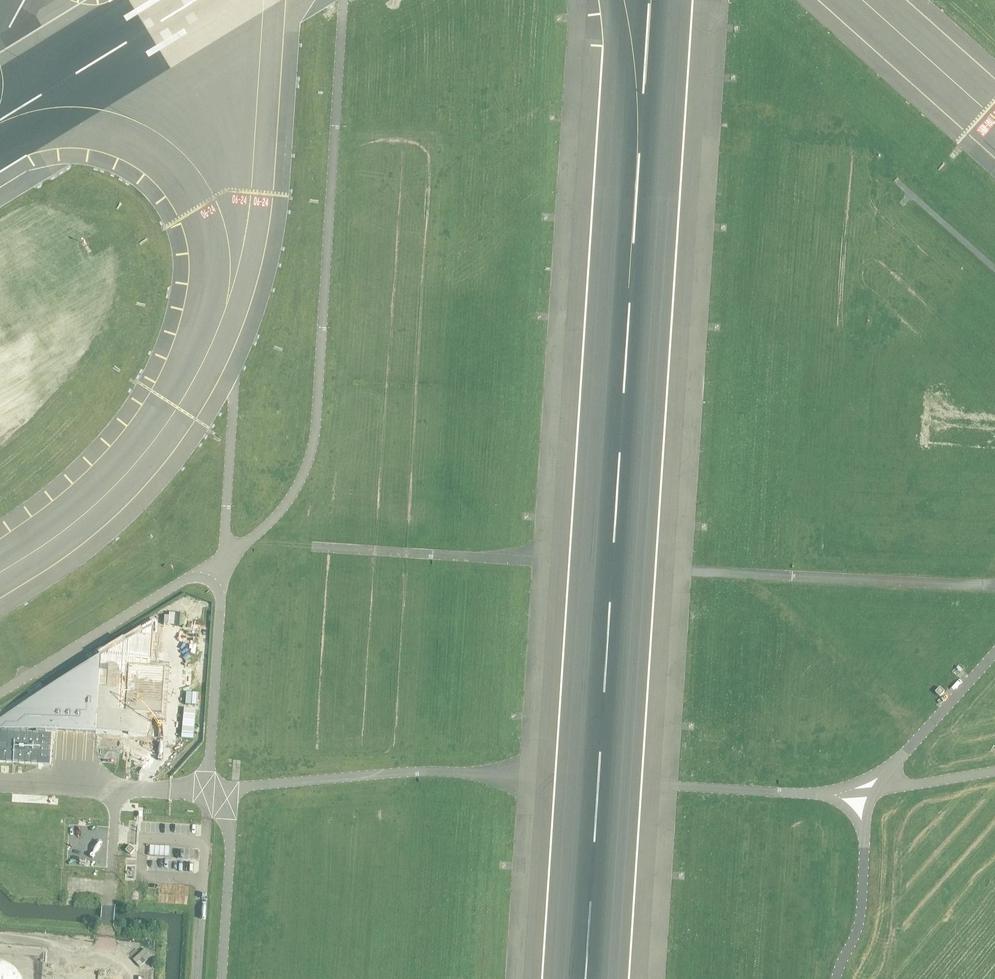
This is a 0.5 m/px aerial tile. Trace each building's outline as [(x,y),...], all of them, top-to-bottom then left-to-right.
[(154,624),(110,651),(48,689),(0,719),(0,728),(36,731),(46,731),(96,734),(147,737),(148,718),(167,720),(170,664),(152,663),(154,624)] [(52,733),(46,733),(46,731),(36,731),(36,732),(0,730),(0,762),(13,763),(16,763),(38,764),(50,765),(52,733)] [(130,846),(126,850),(130,854),(135,849),(130,846)] [(140,967),(152,956),(145,949),(133,960),(140,967)] [(21,978),(19,975),(16,971),(13,968),(9,965),(4,964),(0,963),(0,978),(21,978)]
